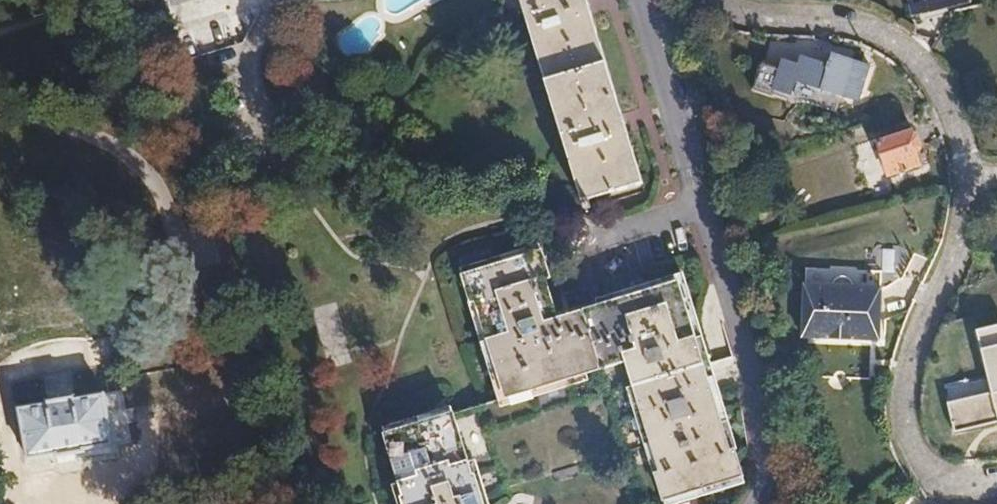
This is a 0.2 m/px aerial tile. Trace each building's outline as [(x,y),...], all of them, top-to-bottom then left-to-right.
[(168,9),(198,0),(166,0),(168,9)] [(585,0),(521,0),(586,211),(591,210),(589,202),(642,186),(585,0)] [(826,90),(862,102),(874,65),(838,53),(826,90)] [(760,61),(756,92),(774,94),(777,63),(760,61)] [(792,94),(797,64),(782,61),(777,91),(792,94)] [(922,165),(913,134),(878,145),(888,177),(922,165)] [(760,243),(754,222),(744,225),(750,246),(760,243)] [(882,247),(867,247),(867,267),(882,267),(882,247)] [(470,301),(475,300),(505,397),(627,359),(661,471),(657,472),(665,499),(745,474),(736,447),(731,448),(679,280),(557,318),(545,278),(549,277),(540,250),(462,274),(470,301)] [(817,331),(792,338),(806,388),(834,381),(831,373),(849,368),(852,376),(879,368),(865,317),(837,325),(836,322),(834,320),(832,318),(827,316),(824,317),(821,318),(818,320),(817,323),(816,326),(816,329),(817,331)] [(996,426),(996,328),(980,331),(988,377),(947,385),(956,433),(996,426)] [(852,376),(849,368),(831,373),(834,381),(852,376)] [(198,398),(225,388),(220,373),(192,383),(198,398)] [(15,399),(27,474),(127,458),(115,383),(15,399)] [(366,439),(386,503),(460,503),(434,419),(366,439)]
